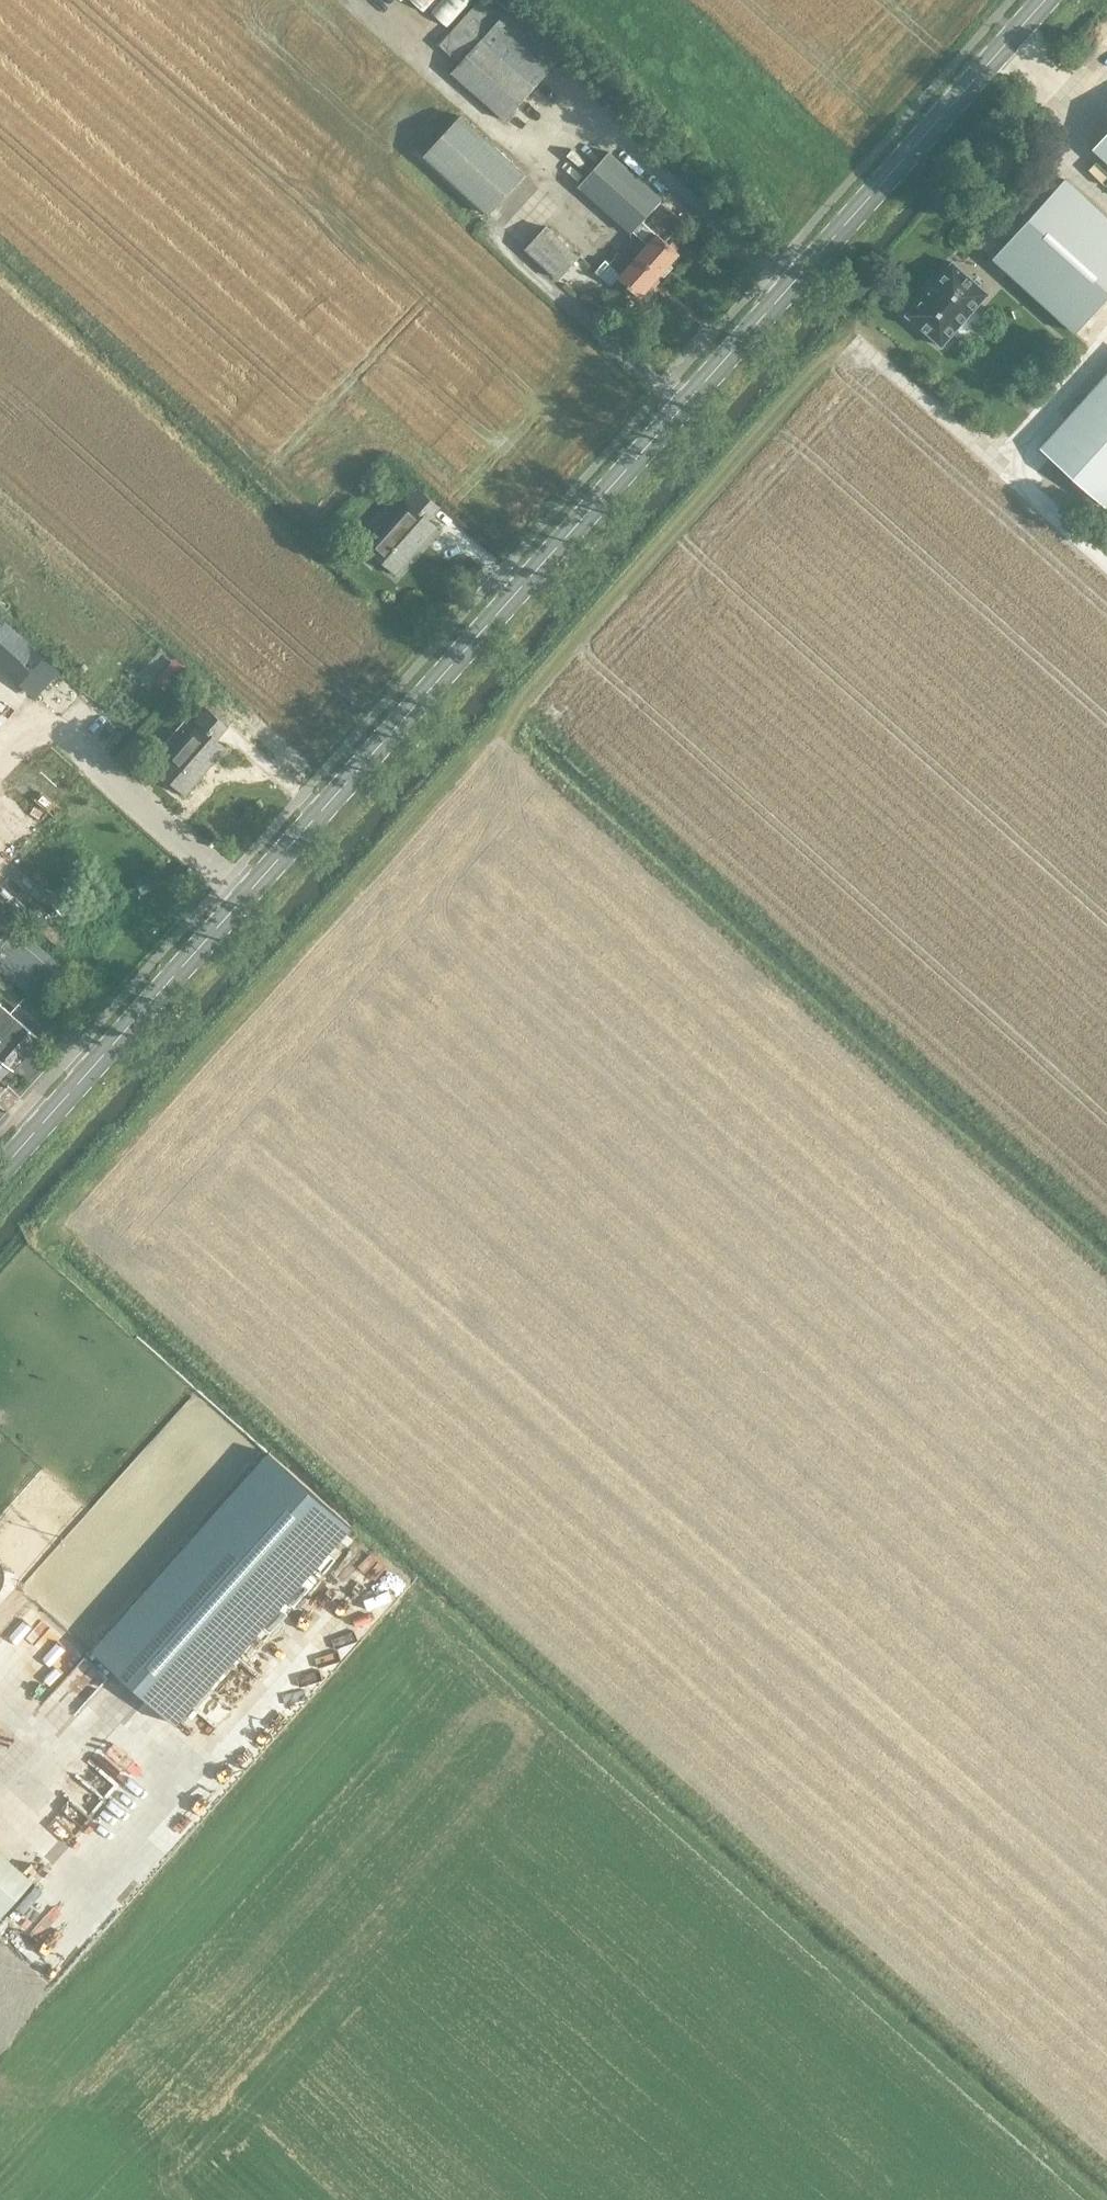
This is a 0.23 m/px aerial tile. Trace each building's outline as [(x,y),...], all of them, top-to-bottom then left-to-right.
[(435,0),(411,0),(424,12),(435,0)] [(448,26),(472,0),(442,0),(432,11),(448,26)] [(461,64),(453,74),(506,121),(565,55),(512,8),(510,10),(499,0),(478,0),(438,45),(461,64)] [(425,155),(490,214),(526,175),(460,115),(425,155)] [(1093,150),(1106,162),(1106,135),(1093,150)] [(663,200),(644,183),(651,175),(631,157),(625,165),(611,153),(581,186),(632,233),(633,231),(649,245),(639,256),(661,275),(662,273),(665,276),(674,266),(671,263),(680,253),(658,233),(656,234),(643,222),(663,200)] [(1106,311),(1106,217),(1066,181),(995,260),(1082,338),(1106,311)] [(580,257),(546,226),(526,247),(560,278),(580,257)] [(620,277),(629,285),(626,289),(635,297),(639,293),(641,296),(661,275),(639,256),(633,263),(620,253),(611,264),(623,274),(620,277)] [(941,345),(987,292),(952,262),(906,314),(941,345)] [(1106,507),(1106,376),(1042,448),(1106,507)] [(429,520),(440,507),(419,488),(406,502),(411,506),(372,550),(397,573),(438,527),(429,520)] [(33,689),(51,669),(31,651),(27,656),(1,632),(0,633),(0,651),(18,667),(13,672),(33,689)] [(219,739),(229,728),(208,709),(197,722),(201,726),(161,770),(185,793),(227,747),(219,739)] [(0,879),(0,883),(62,943),(112,891),(47,830),(0,879)] [(0,961),(0,966),(15,979),(24,970),(6,955),(0,961)] [(0,975),(0,993),(17,1008),(26,997),(0,975)] [(14,1069),(40,1040),(20,1022),(18,1024),(9,1016),(11,1014),(0,1004),(0,1057),(14,1069)] [(176,1724),(352,1526),(269,1452),(93,1650),(176,1724)] [(113,1679),(87,1654),(37,1706),(63,1731),(113,1679)] [(18,1835),(41,1854),(49,1845),(26,1826),(18,1835)]
